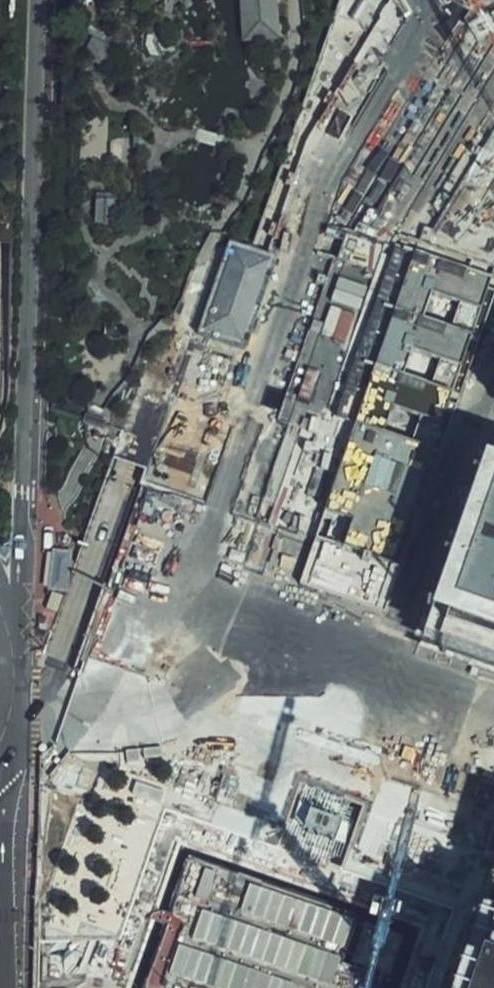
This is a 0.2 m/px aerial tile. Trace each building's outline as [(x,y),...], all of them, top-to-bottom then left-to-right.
[(245,40),(285,38),(282,0),(243,0),(245,40)] [(109,51),(92,42),(84,57),(101,66),(109,51)] [(120,197),(98,197),(97,223),(119,224),(120,197)] [(228,242),(200,330),(245,344),(272,255),(228,242)] [(302,589),(389,618),(493,304),(493,272),(417,247),(302,589)] [(108,322),(108,337),(123,338),(116,322),(108,322)] [(88,414),(85,423),(105,429),(108,420),(88,414)] [(493,658),(493,430),(484,446),(433,600),(422,637),(493,658)] [(388,786),(292,754),(261,847),(358,879),(388,786)] [(64,759),(56,781),(78,789),(86,768),(64,759)] [(455,987),(493,987),(493,874),(455,987)]
